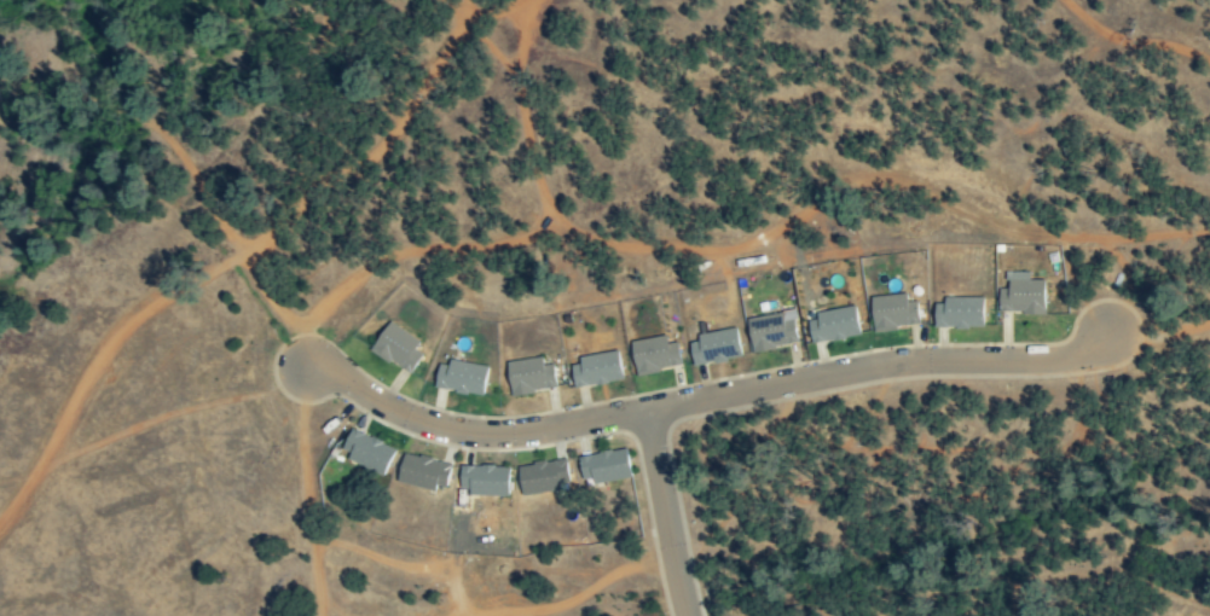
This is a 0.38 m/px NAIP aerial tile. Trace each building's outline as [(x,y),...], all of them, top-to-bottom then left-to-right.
[(1043,281),(1028,281),(1028,273),(1004,273),(1005,289),(997,289),(997,314),(1043,314),(1043,281)] [(906,303),(905,296),(869,297),(871,331),(917,329),(916,302),(906,303)] [(981,298),(942,299),(942,305),(932,305),(933,329),(982,328),(981,298)] [(857,339),(855,311),(808,314),(810,343),(857,339)] [(796,347),(793,321),(782,322),(782,314),(746,319),(751,352),(796,347)] [(369,351),(407,376),(421,355),(413,350),(418,342),(387,322),(369,351)] [(695,337),(697,344),(687,346),(692,368),(740,358),(734,328),(695,337)] [(677,369),(674,336),(630,341),(634,374),(677,369)] [(573,390),(621,381),(616,351),(576,359),(577,365),(568,366),(573,390)] [(555,390),(552,366),(542,367),(540,358),(504,363),(509,396),(555,390)] [(447,366),(436,365),(433,390),(482,397),(486,366),(447,361),(447,366)] [(382,475),(393,448),(349,429),(338,456),(382,475)] [(629,479),(625,450),(576,457),(580,486),(629,479)] [(395,483),(434,493),(435,487),(444,489),(450,465),(402,453),(395,483)] [(516,466),(519,497),(559,493),(558,481),(567,480),(565,461),(516,466)] [(506,498),(507,467),(458,466),(458,490),(467,491),(467,496),(506,498)]
